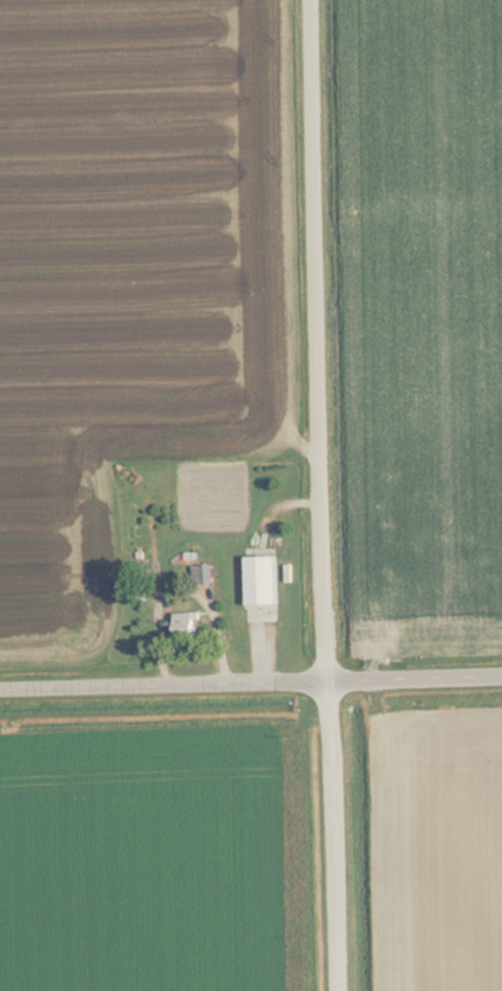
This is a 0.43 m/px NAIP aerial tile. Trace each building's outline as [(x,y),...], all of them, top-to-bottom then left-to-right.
[(278,605),(278,555),(248,555),(248,605),(278,605)] [(212,582),(212,566),(194,566),(194,582),(212,582)] [(174,614),(176,634),(199,632),(197,612),(174,614)]
